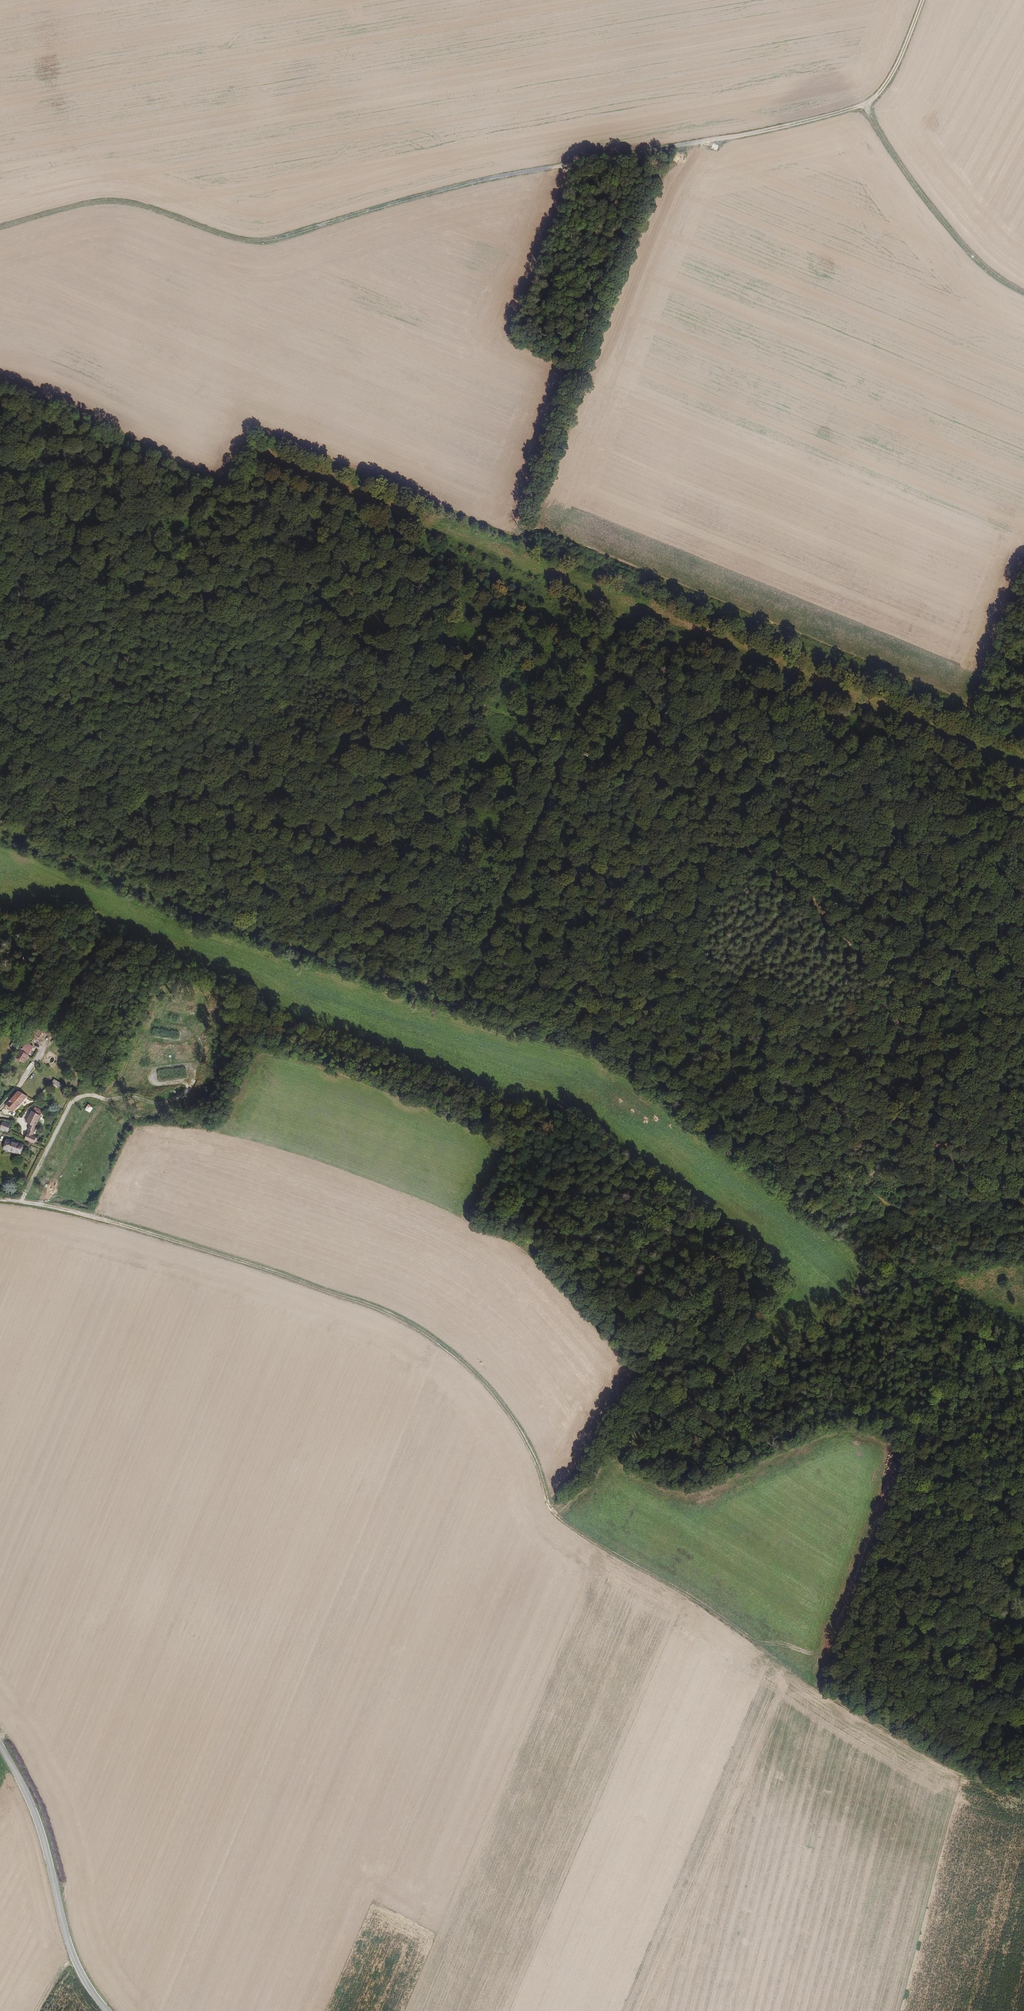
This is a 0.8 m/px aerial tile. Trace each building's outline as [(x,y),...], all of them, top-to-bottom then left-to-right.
[(19,1033),(10,1028),(8,1032),(17,1037),(19,1033)] [(12,1042),(9,1047),(15,1050),(18,1046),(12,1042)] [(27,1046),(24,1044),(14,1059),(22,1063),(26,1056),(23,1054),(27,1046)] [(54,1079),(52,1084),(61,1088),(64,1083),(54,1079)] [(16,1091),(3,1105),(8,1109),(10,1109),(13,1112),(17,1107),(26,1097),(16,1091)] [(32,1132),(42,1111),(37,1109),(35,1114),(30,1111),(29,1114),(24,1124),(28,1125),(26,1129),(27,1130),(32,1132)] [(9,1127),(1,1125),(0,1130),(0,1132),(7,1134),(9,1127)] [(20,1145),(5,1141),(2,1150),(18,1154),(20,1145)]
